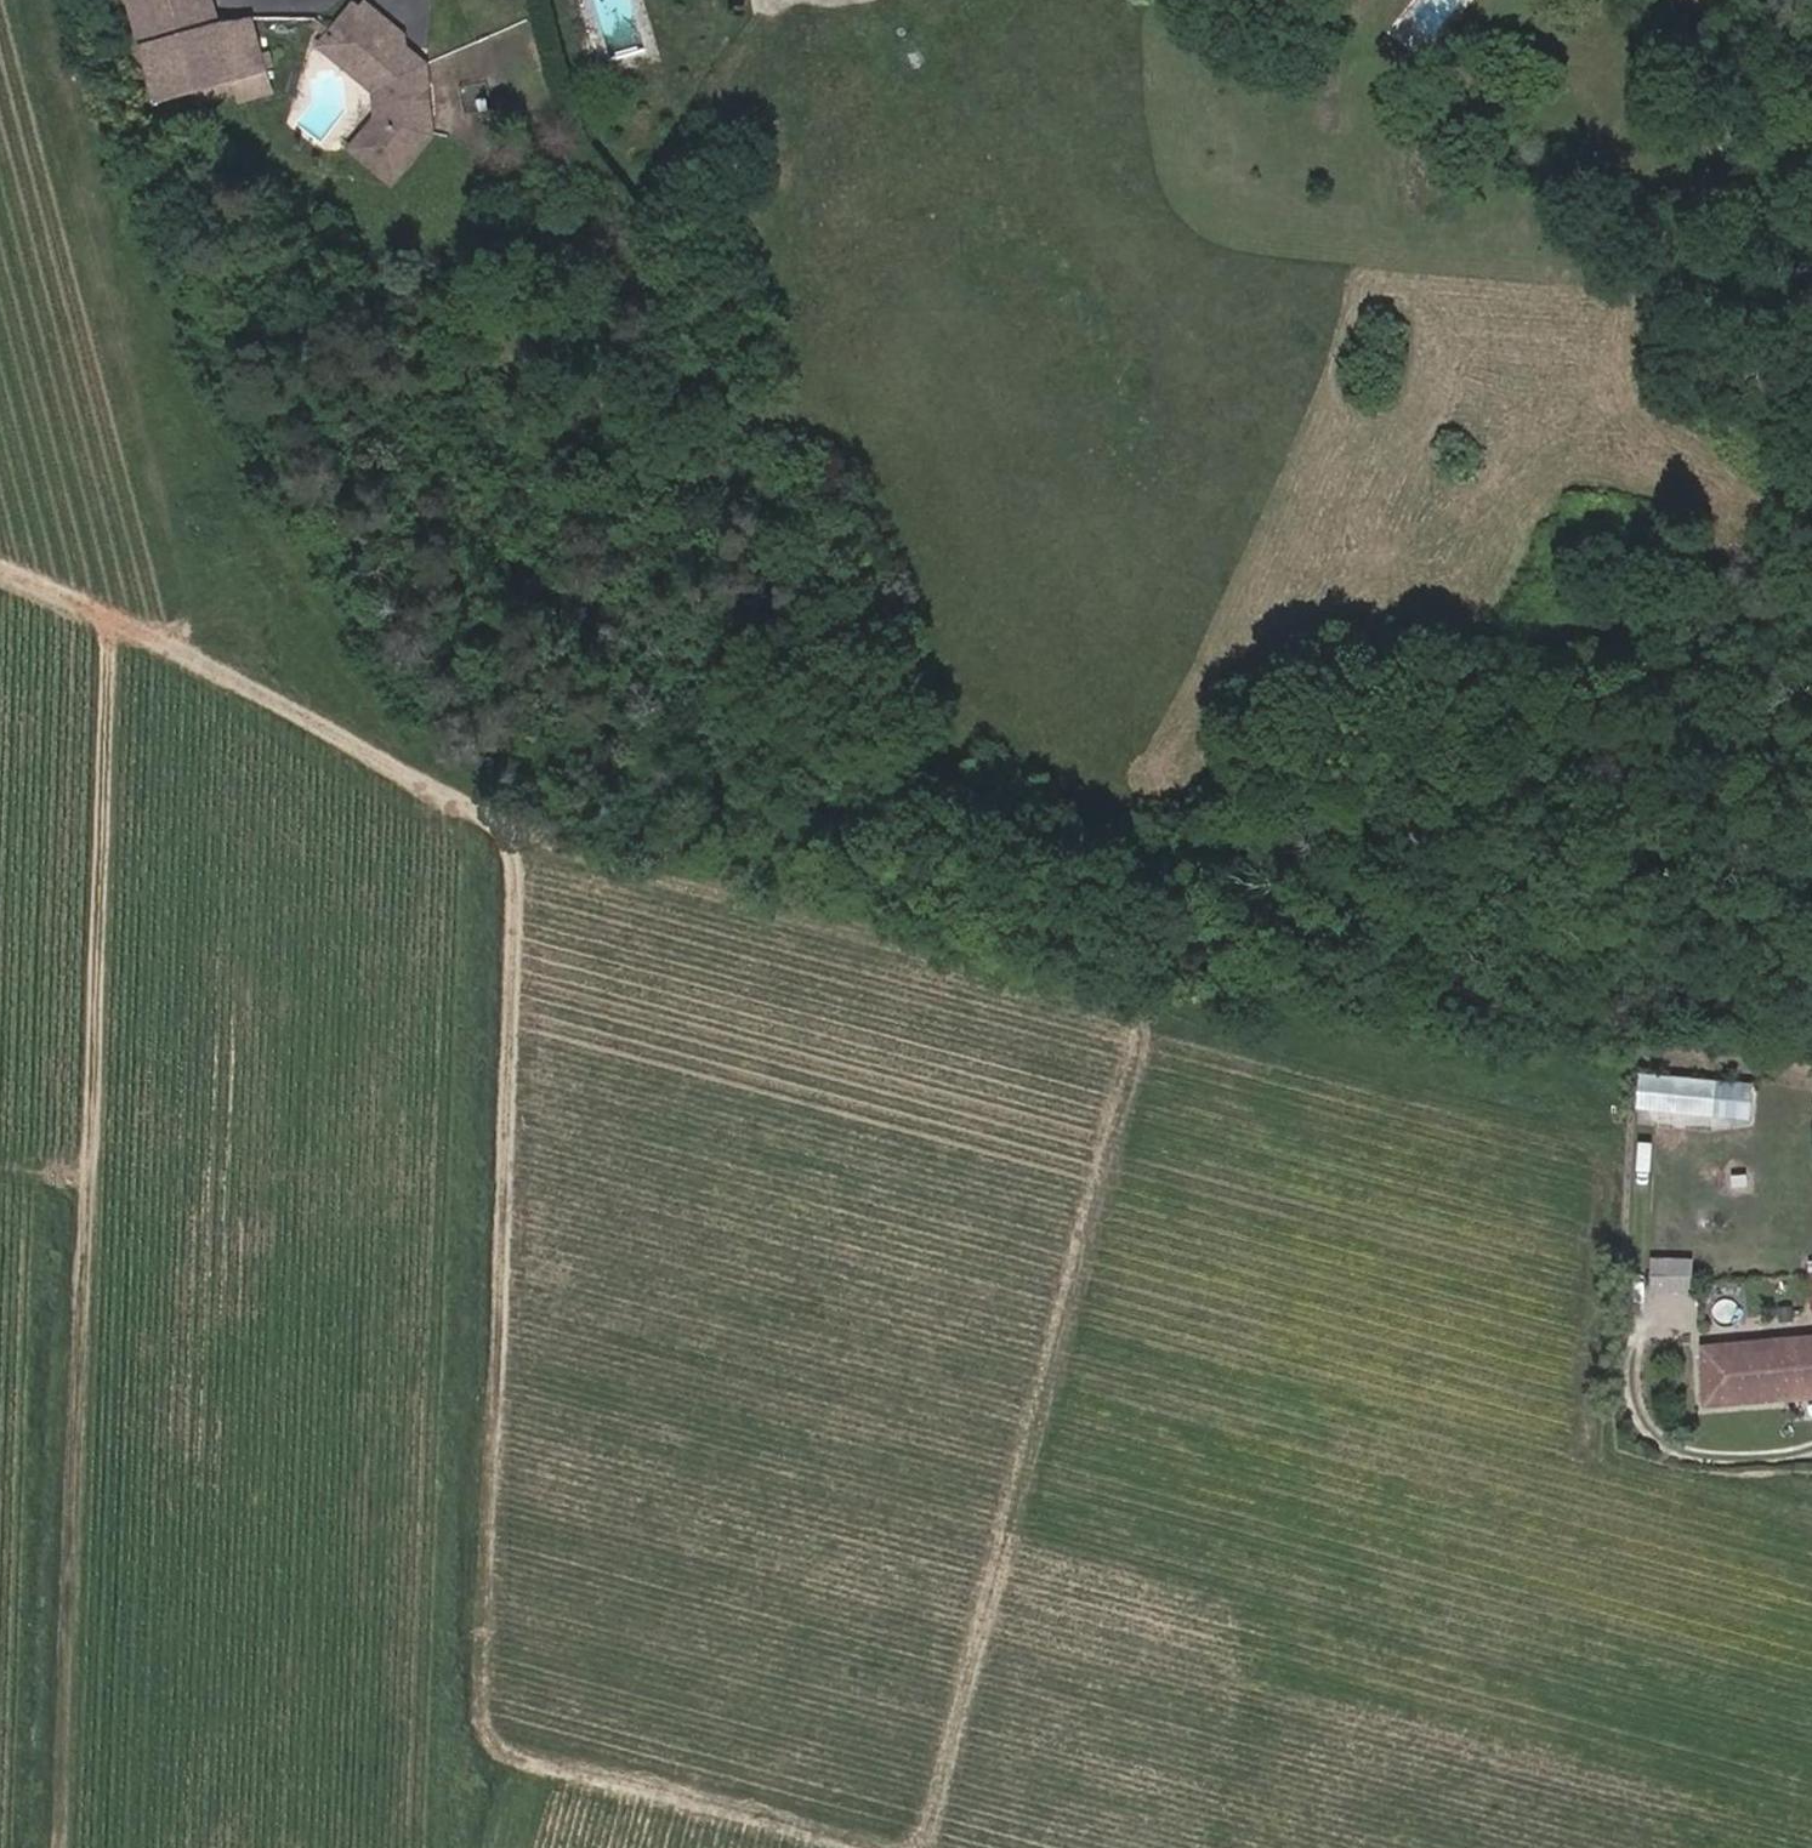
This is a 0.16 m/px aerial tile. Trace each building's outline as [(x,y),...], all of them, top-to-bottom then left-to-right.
[(127,39),(202,20),(196,0),(116,0),(127,39)] [(354,4),(329,32),(371,69),(359,82),(374,95),(377,121),(352,150),(388,182),(429,139),(424,64),(415,66),(402,54),(404,46),(407,37),(369,2),(361,10),(354,4)] [(359,82),(371,69),(329,32),(318,44),(359,82)] [(424,64),(404,46),(402,54),(415,66),(424,64)] [(1751,1119),(1751,1083),(1636,1084),(1636,1119),(1751,1119)] [(1692,1257),(1650,1256),(1649,1291),(1691,1292),(1692,1257)] [(1806,1349),(1805,1341),(1792,1341),(1793,1349),(1732,1355),(1730,1344),(1711,1345),(1719,1400),(1811,1392),(1811,1348),(1806,1349)]
